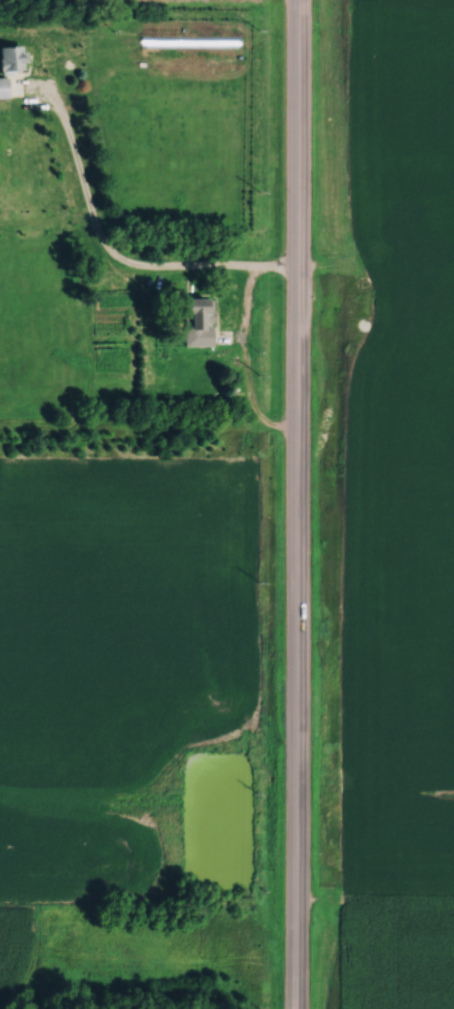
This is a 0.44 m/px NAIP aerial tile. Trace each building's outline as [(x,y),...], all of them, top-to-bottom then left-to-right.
[(20,68),(20,44),(0,44),(0,68),(20,68)] [(212,295),(179,295),(179,343),(211,343),(212,295)]
